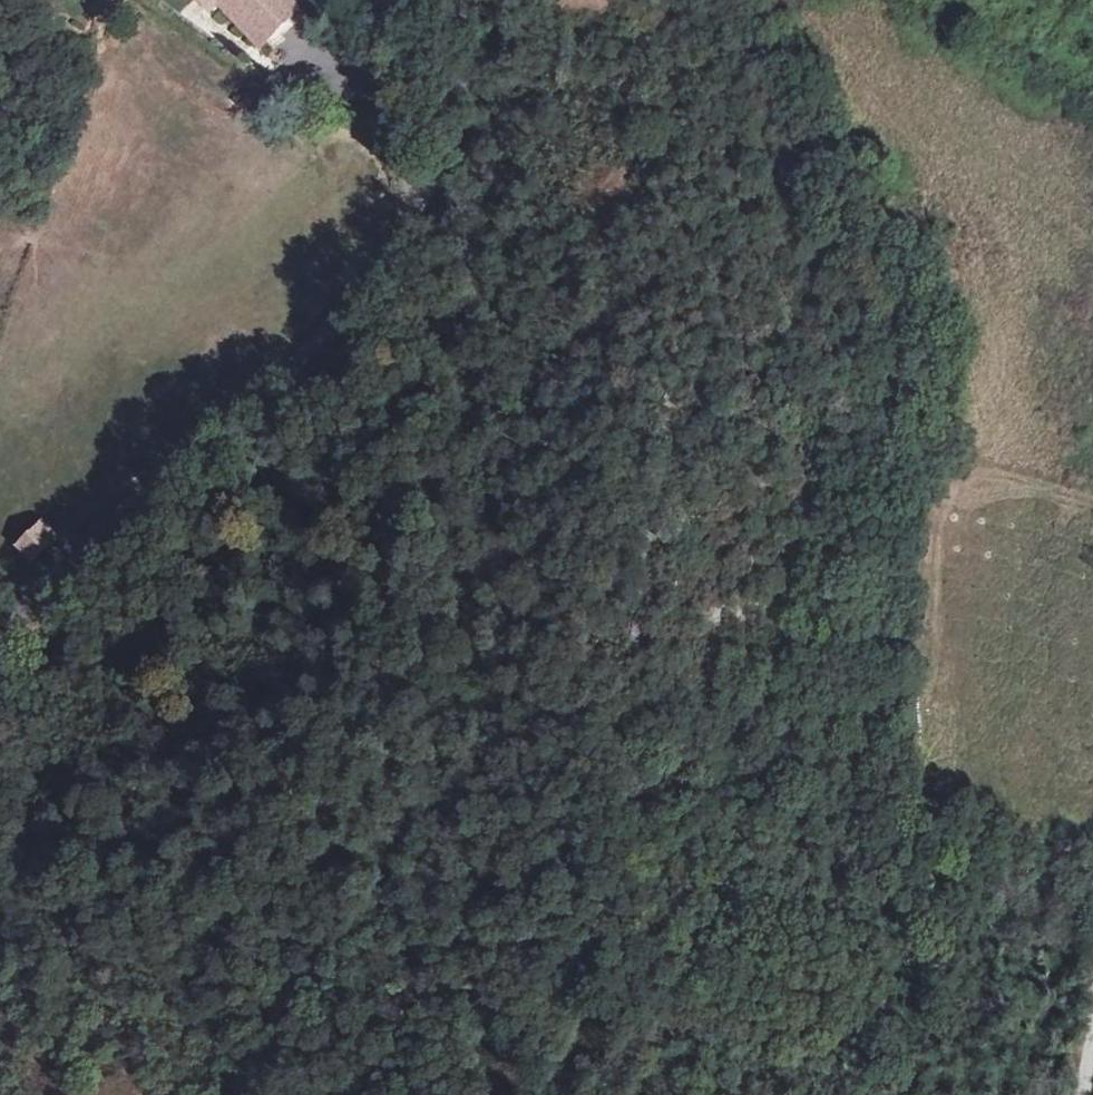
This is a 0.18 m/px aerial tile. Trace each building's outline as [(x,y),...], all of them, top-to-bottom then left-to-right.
[(257,45),(302,0),(194,0),(205,11),(214,2),(257,45)] [(43,517),(13,543),(30,563),(60,538),(43,517)]
